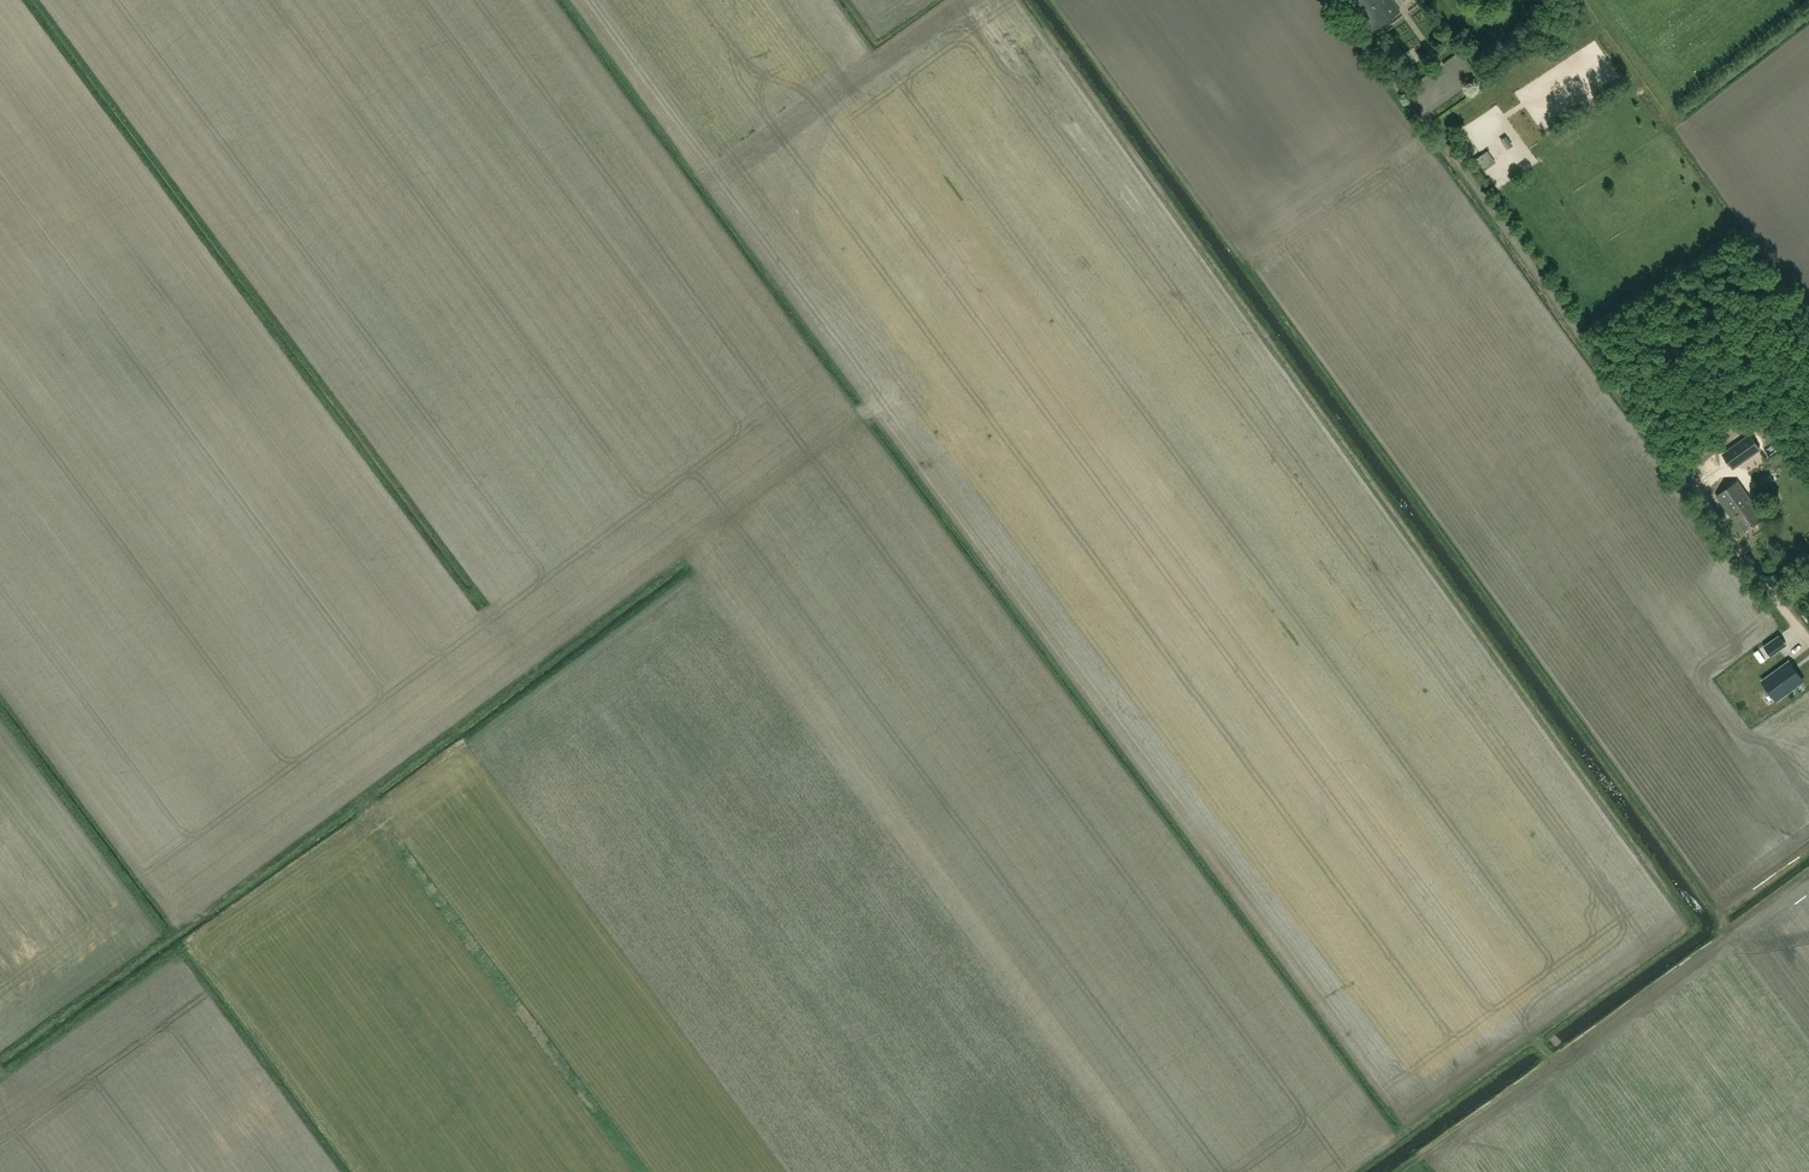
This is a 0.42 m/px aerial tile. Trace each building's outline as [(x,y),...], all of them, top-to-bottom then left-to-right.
[(1400,11),(1392,0),(1350,0),(1373,31),(1400,11)] [(1479,152),(1486,164),(1497,158),(1490,146),(1479,152)] [(1729,452),(1737,463),(1761,447),(1752,435),(1729,452)] [(1745,530),(1761,519),(1751,505),(1753,503),(1738,481),(1717,496),(1732,518),(1735,516),(1745,530)] [(1779,636),(1772,641),(1764,646),(1771,656),(1778,651),(1786,645),(1779,636)] [(1789,662),(1763,681),(1777,700),(1803,681),(1789,662)]
